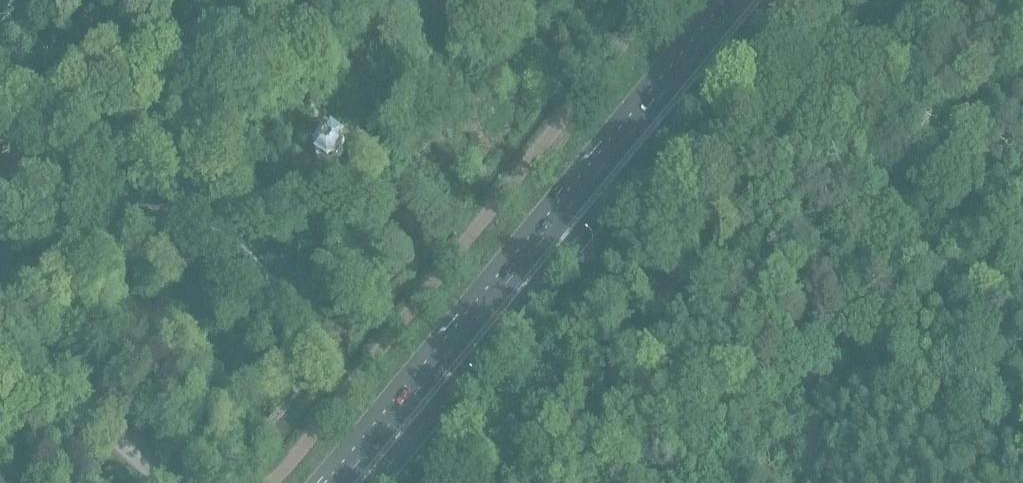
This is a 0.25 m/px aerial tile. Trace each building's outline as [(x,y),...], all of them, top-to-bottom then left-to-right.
[(343,146),(345,144),(333,135),(332,137),(326,141),(324,140),(317,151),(318,152),(318,158),(317,159),(329,167),(330,166),(336,166),(337,166),(345,154),(344,154),(343,146)]
